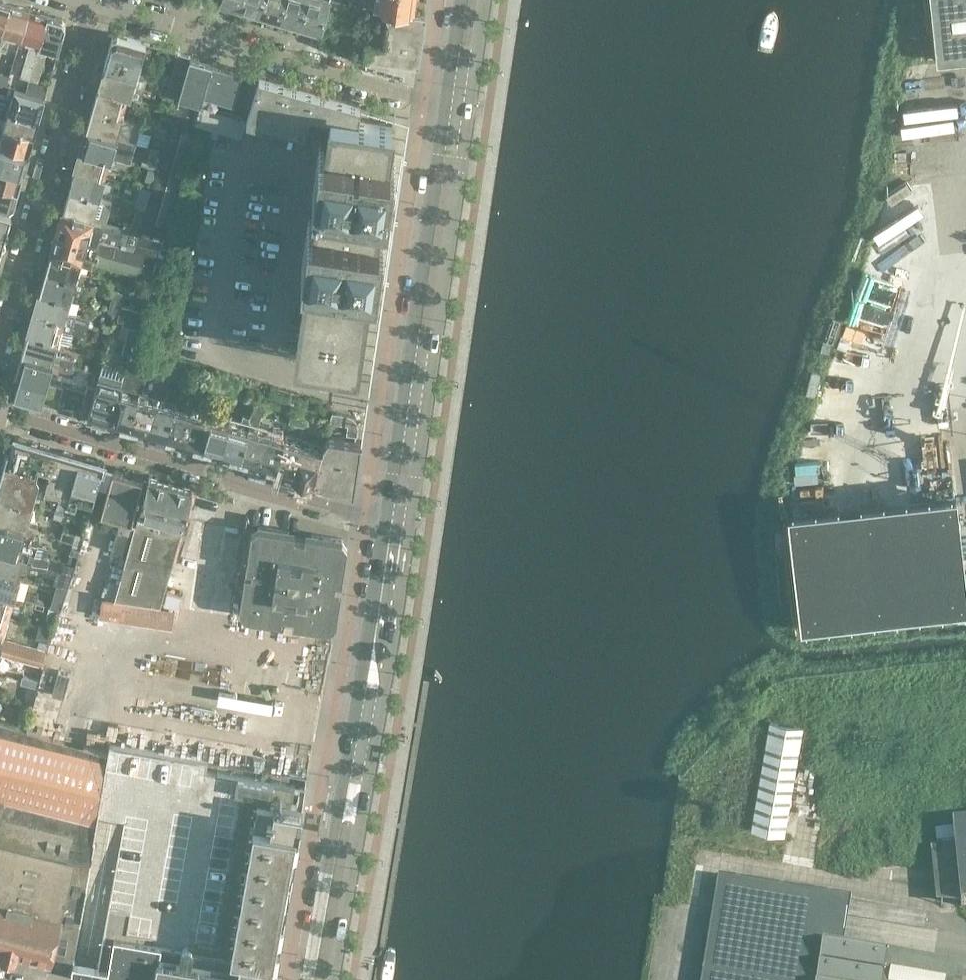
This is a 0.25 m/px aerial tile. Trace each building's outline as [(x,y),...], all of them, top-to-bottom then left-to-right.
[(2,33),(11,3),(2,0),(0,0),(0,40),(2,33)] [(240,7),(241,7),(242,10),(249,12),(252,11),(260,13),(264,0),(242,0),(240,7)] [(260,13),(261,13),(262,16),(269,18),(272,16),(280,18),(286,0),(264,0),(260,13)] [(280,18),(281,19),(282,22),(289,24),(292,22),(300,24),(307,0),(286,0),(280,18)] [(300,24),(302,25),(303,28),(308,29),(311,27),(320,30),(321,25),(322,26),(330,0),(307,0),(300,24)] [(373,6),(389,7),(413,9),(414,0),(374,0),(373,6)] [(936,58),(965,55),(965,0),(931,0),(936,58)] [(0,40),(0,47),(7,48),(11,36),(20,39),(29,8),(11,3),(2,33),(0,40)] [(366,39),(364,53),(364,54),(416,71),(417,59),(418,59),(425,12),(413,11),(413,9),(389,7),(384,42),(366,39)] [(31,42),(19,80),(28,83),(39,44),(48,13),(29,8),(20,39),(31,42)] [(28,83),(26,90),(41,94),(45,96),(48,85),(38,83),(48,47),(54,49),(54,48),(58,50),(66,24),(62,17),(48,13),(39,44),(28,83)] [(112,37),(103,66),(136,75),(145,46),(144,46),(146,42),(118,34),(111,36),(112,37)] [(190,55),(178,52),(171,75),(155,70),(152,79),(169,83),(181,87),(189,59),(190,55)] [(181,130),(189,105),(190,98),(201,102),(204,92),(213,61),(190,54),(190,55),(189,59),(181,87),(179,95),(175,109),(172,117),(170,126),(169,128),(167,137),(159,163),(157,169),(148,203),(147,205),(146,209),(140,230),(162,237),(166,225),(155,222),(181,130)] [(213,61),(204,92),(201,102),(231,110),(242,70),(213,61)] [(103,66),(97,87),(129,96),(131,96),(139,98),(144,77),(136,75),(103,66)] [(7,85),(10,74),(0,72),(0,83),(7,85)] [(247,119),(263,123),(264,119),(305,132),(311,112),(331,116),(360,118),(362,104),(334,96),(327,94),(260,74),(247,119)] [(179,95),(181,87),(169,83),(162,105),(175,109),(179,95)] [(39,114),(41,108),(42,108),(45,96),(41,94),(26,90),(15,86),(12,98),(0,94),(0,103),(39,114)] [(97,87),(92,106),(123,115),(129,96),(97,87)] [(4,125),(34,133),(38,122),(37,122),(39,114),(0,103),(0,124),(4,125)] [(241,136),(245,121),(247,117),(201,103),(195,122),(241,136)] [(92,106),(86,127),(117,136),(136,141),(142,121),(139,120),(129,117),(123,115),(92,106)] [(170,126),(172,117),(161,114),(159,123),(170,126)] [(302,264),(309,265),(296,351),(357,360),(370,274),(378,275),(385,227),(378,226),(381,200),(389,201),(396,153),(389,152),(393,123),(360,118),(331,116),(328,142),(320,141),(313,189),(320,191),(316,217),(309,216),(302,264)] [(28,152),(30,145),(31,145),(34,133),(4,125),(1,135),(0,135),(0,144),(28,152)] [(167,137),(169,128),(157,125),(155,134),(167,137)] [(84,140),(82,148),(130,161),(136,141),(117,136),(86,127),(83,138),(84,140)] [(181,130),(155,222),(166,225),(192,133),(181,130)] [(23,172),(27,159),(26,159),(28,152),(0,144),(0,165),(23,172)] [(78,156),(74,167),(106,176),(109,164),(133,171),(135,163),(130,161),(82,148),(80,155),(78,156)] [(159,163),(147,159),(145,166),(157,169),(159,163)] [(18,189),(20,182),(21,182),(23,172),(0,165),(0,184),(18,189)] [(69,188),(100,197),(106,176),(74,167),(69,188)] [(156,173),(147,171),(144,181),(153,184),(156,173)] [(13,209),(16,197),(16,196),(18,189),(0,184),(0,205),(13,209)] [(69,188),(63,208),(94,217),(97,207),(110,211),(112,201),(100,197),(69,188)] [(147,205),(148,203),(140,201),(139,207),(146,209),(147,205)] [(140,230),(146,209),(135,206),(129,227),(140,230)] [(63,208),(57,229),(98,241),(98,239),(157,256),(159,249),(162,237),(94,217),(63,208)] [(0,211),(0,229),(6,231),(11,215),(0,211)] [(57,229),(51,250),(82,259),(92,261),(151,278),(154,265),(157,256),(98,239),(98,241),(57,229)] [(168,251),(161,250),(159,249),(157,256),(154,265),(157,266),(164,268),(168,251)] [(51,250),(45,270),(76,279),(89,281),(91,273),(79,270),(82,259),(51,250)] [(45,270),(39,290),(71,299),(74,287),(83,289),(85,281),(76,279),(45,270)] [(38,304),(36,312),(88,326),(91,317),(67,311),(71,299),(39,290),(36,301),(38,304)] [(117,312),(122,292),(113,290),(108,310),(117,312)] [(137,324),(142,309),(121,303),(117,318),(137,324)] [(27,331),(59,340),(62,328),(86,334),(88,326),(36,312),(31,330),(27,331)] [(113,323),(106,322),(105,321),(103,330),(111,332),(113,323)] [(131,352),(138,326),(123,322),(115,348),(131,352)] [(27,331),(21,352),(53,361),(73,366),(74,358),(62,355),(62,354),(55,352),(59,340),(27,331)] [(21,352),(16,372),(47,381),(51,369),(73,375),(75,367),(73,366),(53,361),(21,352)] [(119,388),(110,421),(129,426),(138,394),(140,389),(143,389),(148,369),(127,363),(122,381),(119,388)] [(70,388),(47,381),(16,372),(10,390),(12,393),(12,394),(40,402),(42,398),(43,398),(45,391),(68,397),(70,388)] [(88,410),(87,415),(109,422),(110,421),(119,388),(122,381),(99,374),(89,411),(88,410)] [(138,394),(129,426),(166,437),(182,379),(167,375),(164,385),(169,387),(166,396),(143,389),(140,389),(138,394)] [(182,379),(166,437),(202,447),(213,409),(187,402),(189,393),(194,394),(197,384),(182,379)] [(83,391),(93,394),(95,385),(85,383),(83,391)] [(249,420),(247,425),(238,457),(275,467),(286,430),(259,423),(262,413),(264,414),(267,403),(255,400),(252,410),(250,416),(249,420)] [(77,412),(87,415),(89,407),(79,404),(77,412)] [(291,411),(281,408),(278,418),(288,421),(291,411)] [(213,409),(202,447),(238,457),(247,425),(249,420),(250,416),(243,414),(242,418),(213,409)] [(358,429),(358,426),(357,424),(357,423),(355,419),(354,418),(353,417),(349,414),(347,414),(332,411),(329,421),(347,424),(346,433),(357,435),(358,429)] [(301,415),(292,412),(290,422),(307,427),(307,425),(301,415)] [(286,430),(275,467),(293,472),(313,478),(319,453),(320,453),(322,447),(321,446),(323,442),(323,441),(286,430)] [(319,453),(313,478),(354,491),(362,439),(328,434),(323,442),(321,446),(322,447),(320,453),(319,453)] [(7,448),(3,462),(31,471),(39,443),(15,436),(11,449),(7,448)] [(39,443),(31,471),(37,472),(39,465),(50,468),(55,451),(56,448),(50,446),(39,443)] [(55,451),(50,468),(45,486),(60,491),(58,498),(67,500),(80,455),(56,448),(55,451)] [(80,455),(67,500),(76,503),(78,495),(93,500),(101,472),(101,471),(103,461),(80,455)] [(30,501),(32,502),(40,477),(37,472),(31,471),(3,462),(0,473),(0,493),(30,501)] [(111,467),(109,473),(112,474),(101,510),(120,516),(132,520),(142,483),(141,483),(143,476),(111,467)] [(146,484),(139,510),(136,521),(158,527),(162,516),(172,480),(148,474),(146,484)] [(172,480),(162,516),(158,527),(180,533),(183,522),(192,492),(193,486),(172,480)] [(44,492),(39,490),(35,502),(40,503),(44,492)] [(23,525),(23,526),(27,527),(27,526),(35,529),(38,519),(30,517),(34,502),(32,502),(30,501),(0,493),(0,518),(23,525)] [(955,500),(790,518),(802,625),(965,607),(965,598),(955,500)] [(52,518),(61,520),(65,505),(56,503),(52,518)] [(132,520),(120,516),(111,549),(124,553),(127,554),(136,521),(132,520)] [(33,553),(34,553),(47,556),(49,548),(37,545),(39,539),(33,538),(31,543),(23,540),(27,527),(23,526),(23,525),(0,518),(0,544),(33,553)] [(127,554),(115,598),(161,605),(180,533),(158,527),(136,521),(127,554)] [(245,573),(240,609),(246,610),(245,616),(282,621),(282,614),(294,617),(293,623),(330,629),(331,623),(337,623),(342,587),(335,586),(336,581),(342,581),(347,546),(342,545),(343,538),(306,533),(305,539),(294,537),(295,531),(259,526),(258,532),(252,531),(246,568),(253,568),(252,573),(245,573)] [(63,529),(61,537),(73,540),(75,532),(63,529)] [(84,534),(75,532),(73,540),(81,542),(84,534)] [(81,542),(73,540),(67,561),(75,563),(81,542)] [(19,575),(23,560),(31,562),(31,564),(46,568),(49,557),(47,556),(34,553),(33,553),(0,544),(0,570),(19,575)] [(69,577),(72,565),(64,563),(61,574),(69,577)] [(15,596),(21,575),(19,575),(0,570),(0,591),(15,596)] [(64,594),(66,588),(55,586),(54,591),(64,594)] [(9,616),(15,596),(0,591),(0,613),(9,616)] [(161,605),(115,598),(102,596),(96,616),(154,625),(175,628),(181,609),(161,605)] [(52,606),(50,605),(46,617),(55,620),(58,607),(52,606)] [(4,637),(4,635),(9,616),(0,613),(0,636),(4,637)] [(37,637),(48,640),(53,627),(41,623),(37,637)] [(41,665),(46,648),(4,635),(4,637),(0,636),(0,653),(41,665)] [(39,679),(23,674),(20,681),(28,684),(37,687),(39,679)] [(37,687),(28,684),(22,703),(31,705),(37,687)] [(25,727),(26,720),(19,718),(18,725),(25,727)] [(25,727),(18,725),(0,719),(0,797),(5,798),(96,822),(108,752),(25,727)] [(752,827),(784,833),(802,727),(770,721),(752,827)] [(97,975),(119,979),(124,979),(272,979),(303,805),(297,804),(300,786),(305,787),(306,785),(303,785),(238,773),(238,774),(207,768),(208,760),(110,741),(108,752),(96,822),(73,957),(70,970),(97,975)] [(52,960),(50,959),(50,961),(49,965),(70,970),(73,957),(96,822),(5,798),(0,817),(0,838),(76,857),(62,913),(63,915),(52,960)] [(953,825),(955,848),(957,866),(961,906),(965,905),(965,823),(953,825)] [(0,838),(0,900),(63,915),(62,913),(76,857),(0,838)] [(701,979),(817,979),(823,943),(843,947),(851,898),(719,875),(701,979)] [(17,957),(19,953),(50,961),(50,959),(52,960),(63,915),(0,900),(0,953),(17,957)] [(817,979),(965,979),(965,968),(932,962),(843,948),(843,947),(823,943),(817,979)]
